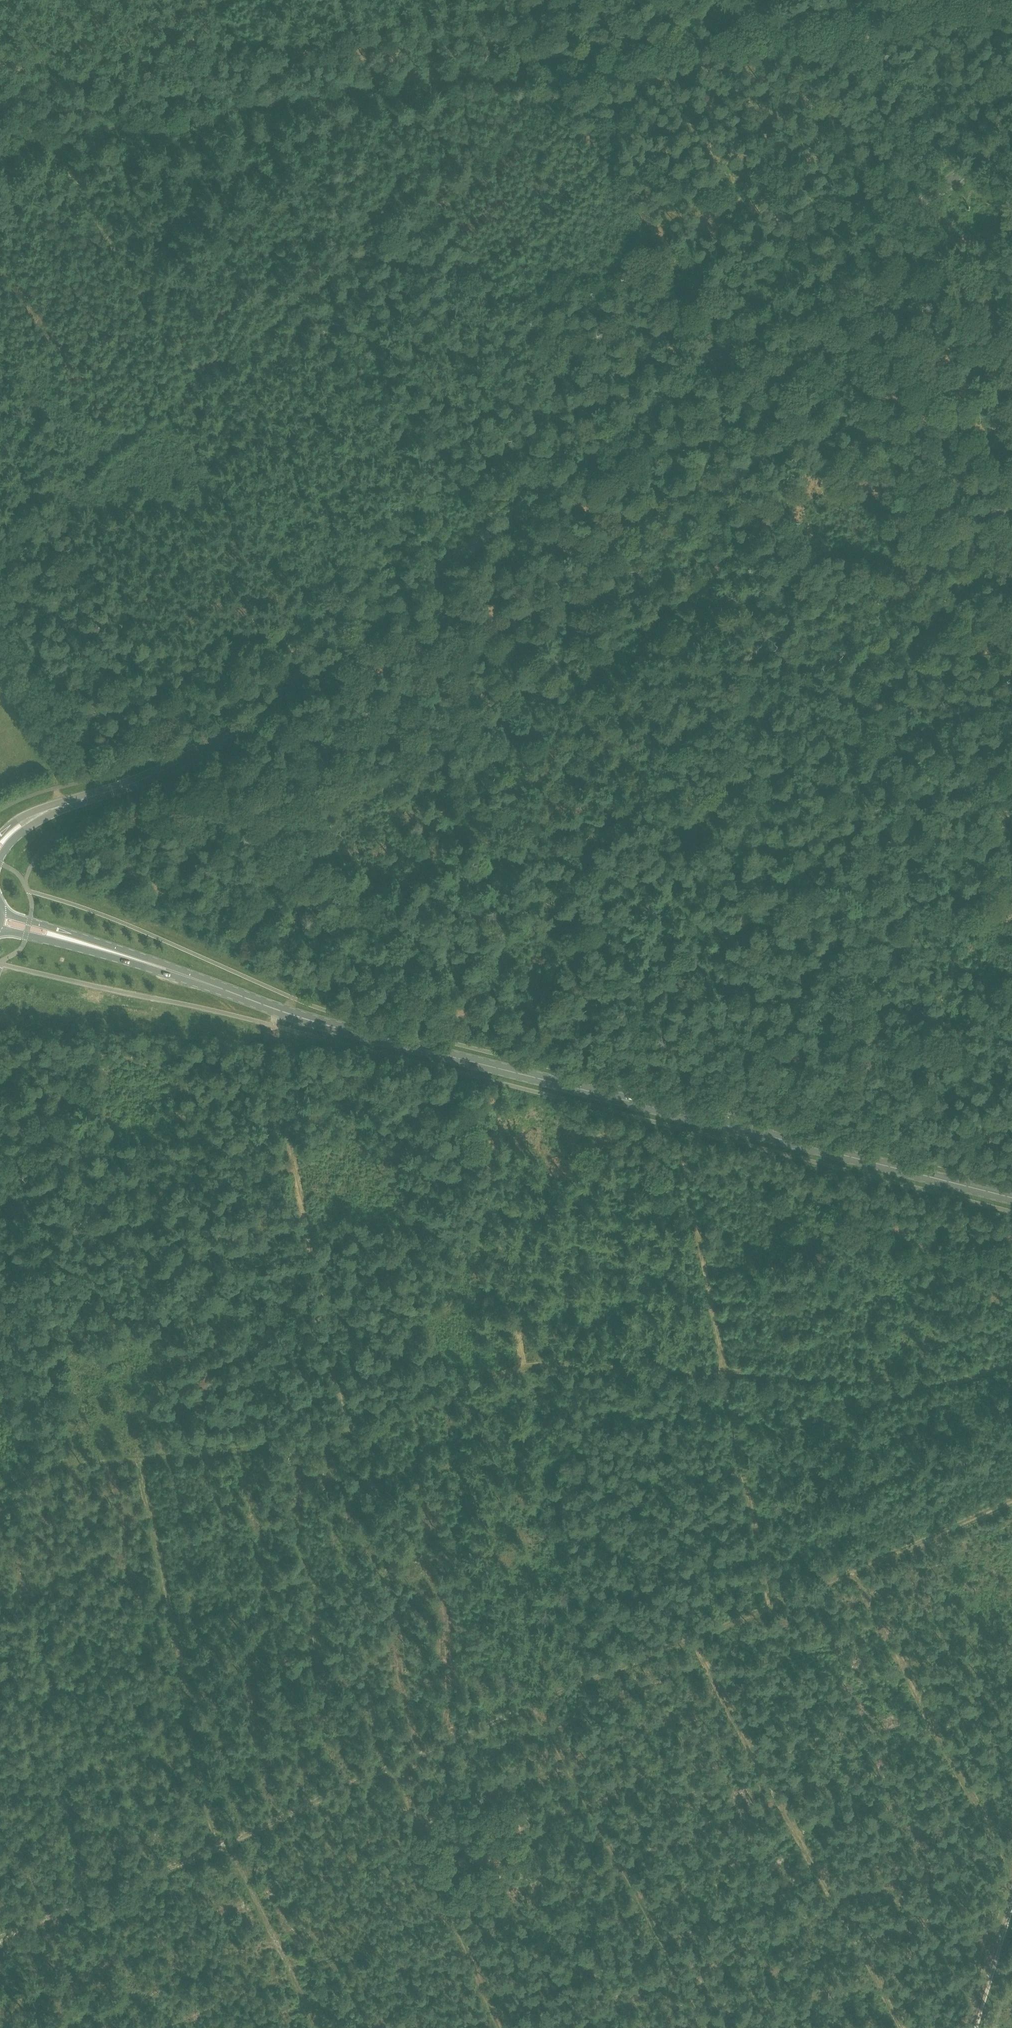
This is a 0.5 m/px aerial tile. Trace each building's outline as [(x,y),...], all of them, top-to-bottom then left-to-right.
[(973,630),(979,649),(987,647),(980,627),(973,630)] [(70,811),(61,810),(61,825),(69,825),(70,811)]
